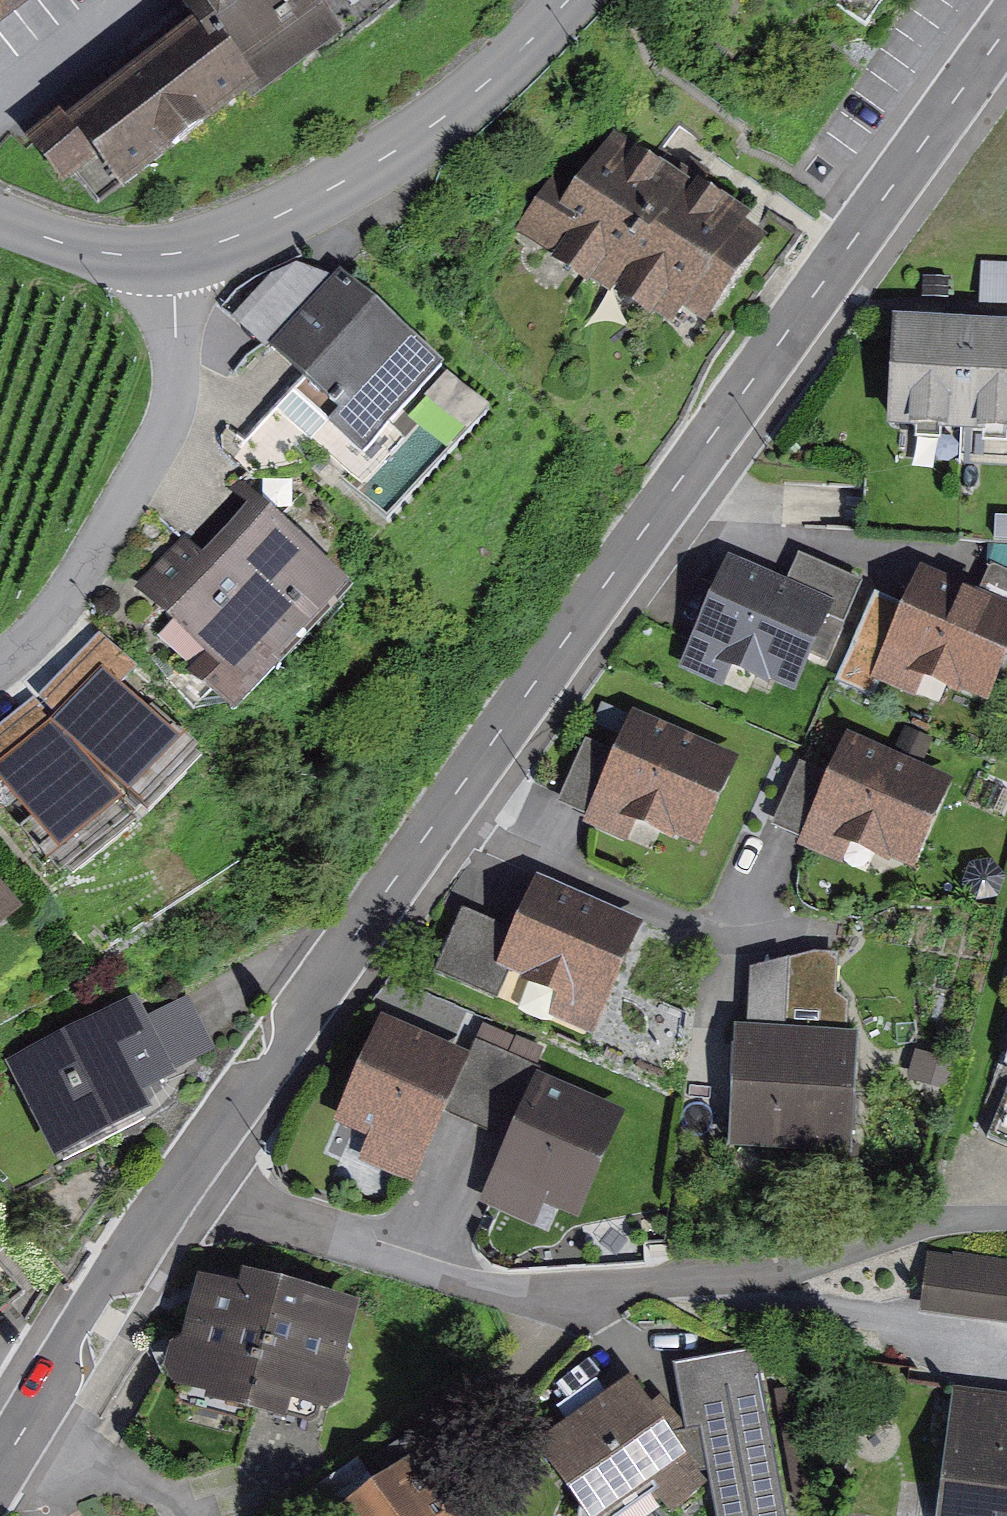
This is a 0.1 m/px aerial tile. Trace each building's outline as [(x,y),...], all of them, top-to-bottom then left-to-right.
[(46,0),(0,0),(0,35),(46,0)] [(333,0),(192,0),(203,13),(56,134),(96,182),(121,161),(146,191),(284,78),(293,88),(360,33),(333,0)] [(698,187),(619,132),(541,245),(621,299),(626,292),(698,187)] [(698,187),(626,292),(704,345),(783,229),(705,176),(698,187)] [(287,348),(316,374),(306,385),(374,448),(452,363),(355,274),(287,348)] [(904,316),(899,427),(1006,432),(1006,321),(904,316)] [(366,587),(268,498),(220,551),(204,536),(156,589),(271,692),(366,587)] [(847,598),(739,556),(702,651),(809,694),(847,598)] [(936,567),(896,659),(999,703),(1006,684),(1006,597),(936,567)] [(134,659),(101,628),(41,690),(129,775),(173,729),(118,676),(134,659)] [(0,722),(0,781),(11,772),(60,832),(109,791),(31,697),(0,722)] [(641,711),(624,750),(595,815),(592,822),(636,841),(645,820),(709,847),(748,757),(641,711)] [(857,734),(840,773),(812,839),(809,845),(852,864),(862,843),(925,871),(965,781),(857,734)] [(624,750),(596,738),(568,803),(595,815),(624,750)] [(840,773),(813,761),(784,827),(812,839),(840,773)] [(652,920),(548,876),(524,930),(506,974),(610,1018),(652,920)] [(0,885),(0,911),(13,900),(0,885)] [(524,930),(474,909),(447,971),(498,993),(506,974),(524,930)] [(763,967),(761,1024),(859,1029),(861,1002),(847,994),(848,952),(828,951),(763,967)] [(207,1072),(157,994),(26,1077),(76,1155),(207,1072)] [(479,1053),(392,1017),(347,1125),(386,1141),(377,1163),(425,1183),(455,1112),(479,1053)] [(761,1024),(749,1023),(742,1148),(862,1155),(869,1030),(859,1029),(761,1024)] [(519,1051),(485,1038),(479,1053),(455,1112),(488,1126),(519,1051)] [(519,1051),(488,1126),(522,1140),(549,1074),(553,1065),(519,1051)] [(639,1111),(549,1074),(522,1140),(504,1184),(594,1221),(639,1111)] [(374,1295),(211,1254),(182,1368),(345,1409),(374,1295)] [(943,1259),(944,1322),(1006,1321),(1006,1258),(943,1259)] [(695,1359),(730,1515),(794,1515),(755,1345),(695,1359)] [(708,1443),(646,1369),(559,1441),(622,1515),(708,1443)] [(968,1379),(950,1515),(1006,1515),(1006,1384),(968,1379)] [(426,1443),(347,1504),(357,1515),(483,1515),(426,1443)]
